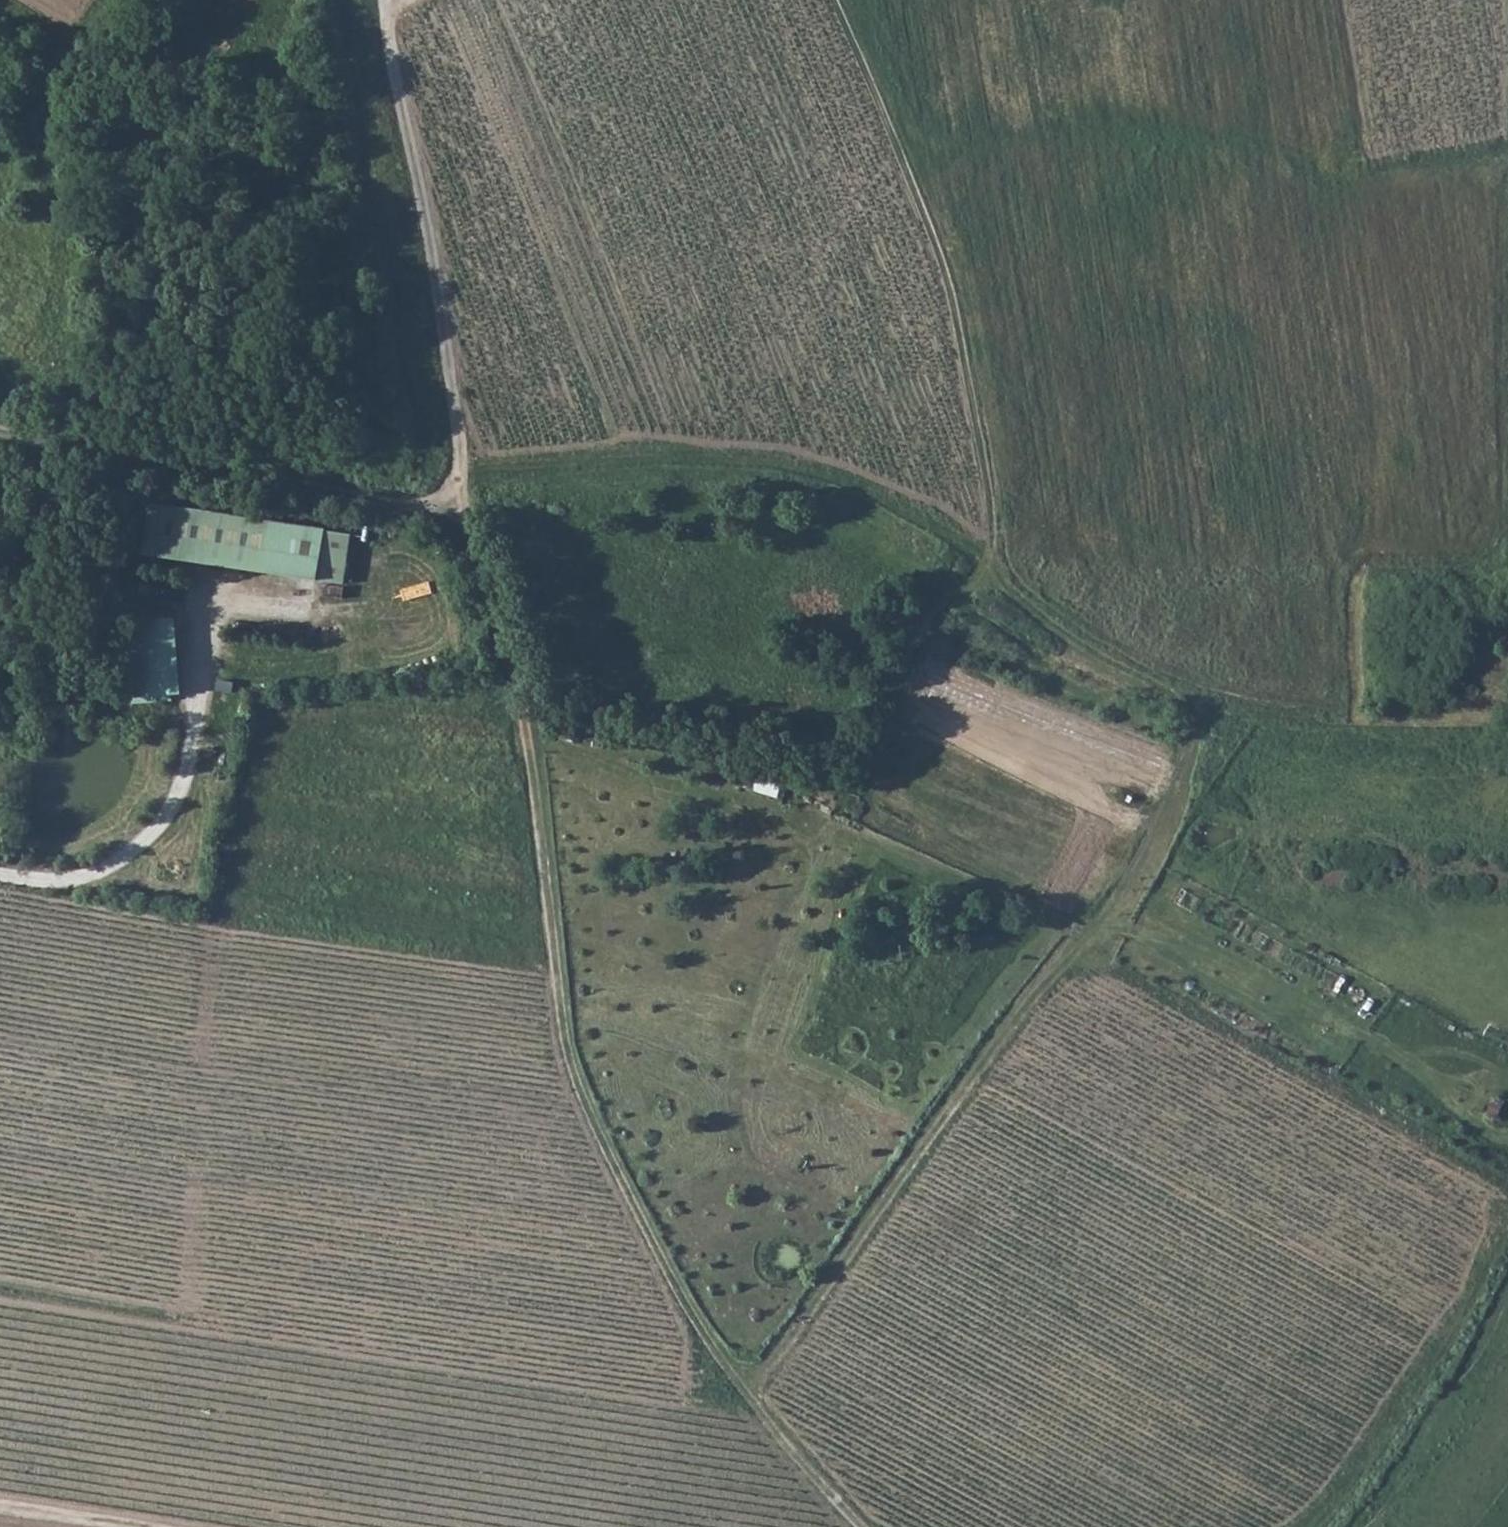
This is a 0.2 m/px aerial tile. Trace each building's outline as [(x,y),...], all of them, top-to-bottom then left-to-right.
[(262,572),(269,523),(146,505),(139,554),(262,572)]
